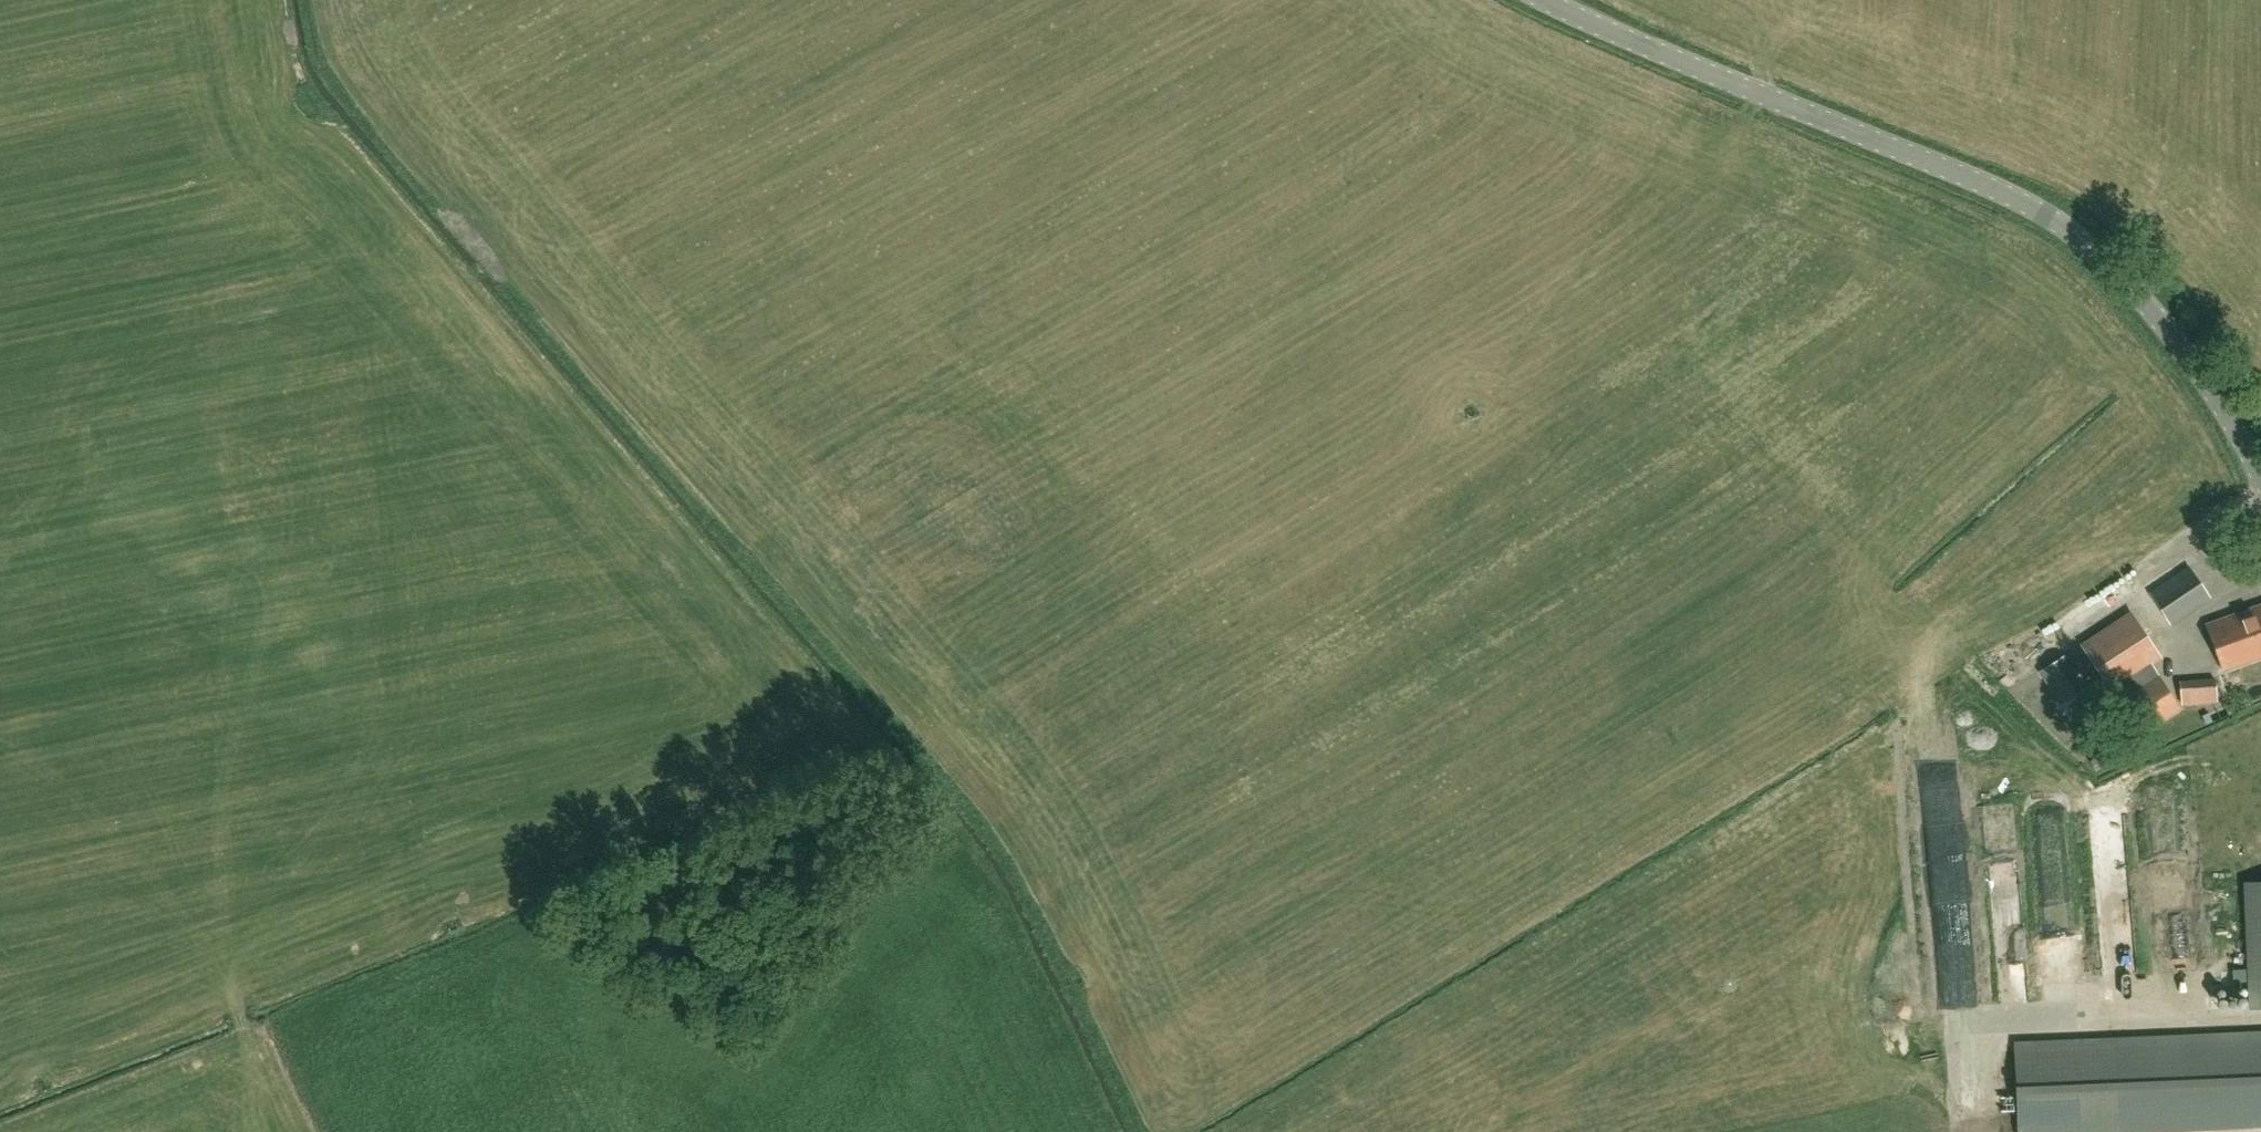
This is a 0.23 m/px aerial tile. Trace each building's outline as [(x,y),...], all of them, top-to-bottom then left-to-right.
[(2189,567),(2150,594),(2171,624),(2210,598),(2189,567)] [(2206,625),(2223,672),(2260,658),(2260,605),(2206,625)] [(2182,709),(2154,666),(2163,660),(2131,611),(2080,645),(2109,690),(2138,737),(2182,709)] [(2050,656),(2033,670),(2055,697),(2072,684),(2050,656)] [(2179,681),(2181,706),(2218,703),(2215,678),(2179,681)] [(2210,956),(2211,974),(2248,972),(2250,1008),(2260,1008),(2260,882),(2245,883),(2248,954),(2210,956)] [(2019,1131),(2122,1131),(2260,1126),(2260,1032),(2113,1039),(2015,1043),(2019,1131)]
